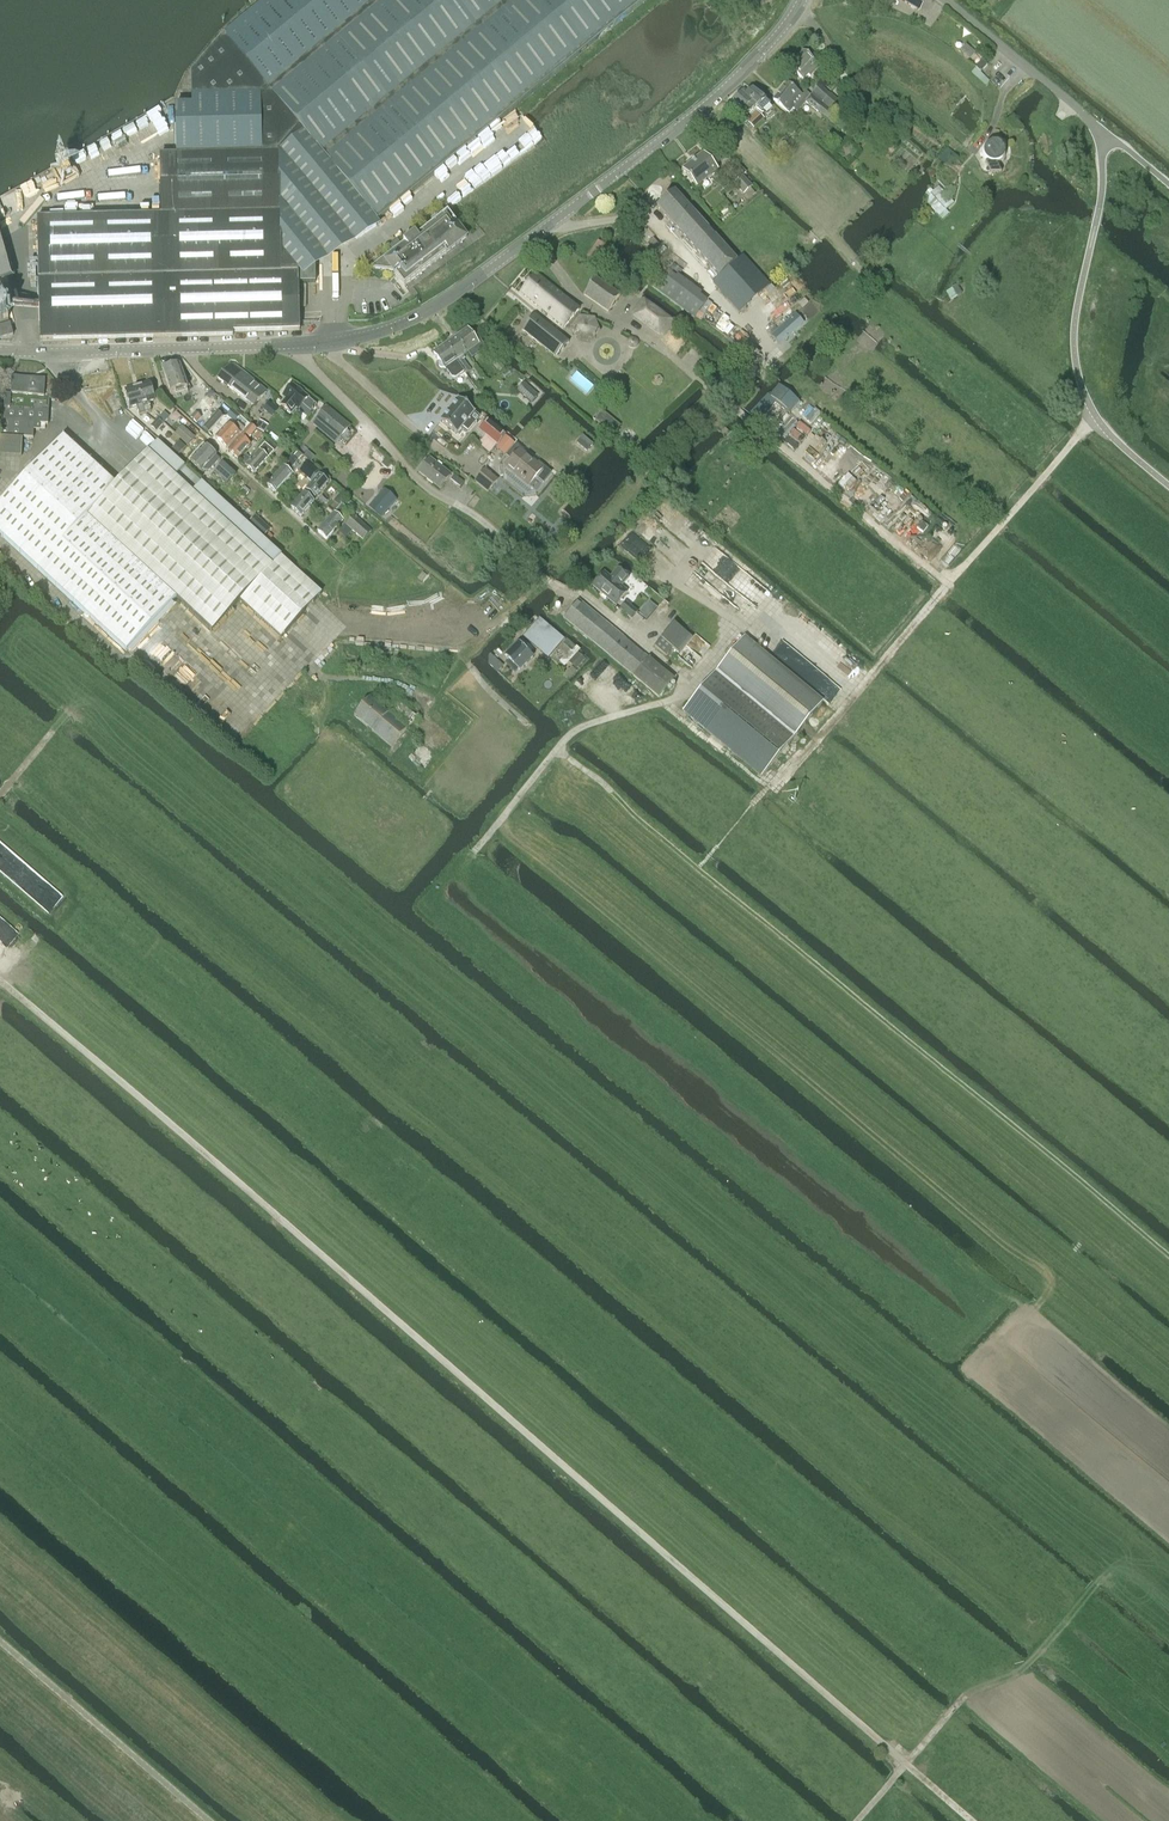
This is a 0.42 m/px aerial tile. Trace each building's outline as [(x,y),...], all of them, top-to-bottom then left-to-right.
[(192,100),(186,100),(187,106),(175,106),(177,155),(160,156),(161,216),(37,219),(40,340),(234,336),(233,332),(300,331),(299,273),(377,222),(518,105),(646,0),(267,0),(224,36),(191,74),(192,100)] [(922,5),(926,0),(901,0),(919,11),(922,5)] [(810,77),(820,66),(803,50),(788,67),(803,80),(808,75),(810,77)] [(977,76),(981,72),(988,65),(982,60),(972,71),(977,76)] [(789,113),(793,108),(797,112),(805,102),(828,120),(833,114),(805,92),(802,95),(787,83),(773,100),(789,113)] [(833,113),(842,103),(830,93),(829,94),(819,85),(813,92),(823,101),(822,103),(833,113)] [(741,92),(757,109),(762,113),(770,105),(751,89),(747,93),(743,90),(741,92)] [(750,115),(757,109),(741,92),(733,100),(743,110),(748,115),(750,115)] [(753,129),(764,119),(757,111),(746,122),(753,129)] [(1017,130),(1023,126),(1012,115),(1005,122),(1012,129),(1017,130)] [(986,161),(987,162),(985,163),(990,174),(1001,174),(998,164),(999,164),(1000,163),(1001,163),(1003,162),(1004,161),(1004,159),(1005,158),(1006,157),(1006,156),(1006,154),(1007,153),(1006,151),(1006,150),(1006,148),(1005,147),(1005,146),(1004,145),(1003,144),(1002,143),(1000,142),(999,141),(998,141),(996,140),(995,140),(994,140),(992,140),(991,141),(989,141),(988,142),(987,143),(986,143),(985,145),(984,146),(983,147),(983,148),(982,150),(982,151),(982,152),(982,154),(982,155),(982,157),(983,158),(984,159),(985,160),(986,161)] [(719,172),(714,166),(704,153),(683,170),(698,188),(719,172)] [(743,176),(734,184),(743,194),(744,193),(752,186),(743,176)] [(929,194),(927,204),(942,220),(949,213),(946,210),(953,203),(938,186),(929,194)] [(658,207),(720,277),(714,283),(740,312),(770,285),(744,255),(738,261),(676,191),(658,207)] [(414,234),(370,268),(370,269),(393,271),(395,275),(404,287),(446,254),(446,253),(466,238),(456,224),(447,212),(417,236),(414,234)] [(654,252),(655,252),(661,246),(653,239),(647,244),(654,252)] [(598,241),(587,257),(597,264),(608,247),(598,241)] [(668,272),(655,289),(665,297),(678,279),(669,272),(668,272)] [(564,329),(579,311),(536,275),(521,294),(564,329)] [(584,295),(609,312),(621,295),(596,278),(584,295)] [(13,335),(10,324),(9,323),(8,320),(9,319),(5,303),(13,301),(7,280),(0,282),(0,339),(13,335)] [(699,295),(686,313),(694,319),(707,301),(699,295)] [(632,317),(660,337),(661,335),(664,337),(675,323),(673,321),(674,320),(644,298),(643,299),(641,298),(631,312),(633,314),(632,317)] [(556,358),(569,342),(534,314),(522,330),(556,358)] [(795,314),(771,336),(780,346),(805,324),(795,314)] [(570,327),(576,341),(591,343),(600,331),(595,317),(580,315),(570,327)] [(456,336),(467,352),(479,344),(478,343),(481,341),(475,333),(472,335),(467,328),(456,336)] [(464,371),(466,374),(471,370),(464,359),(465,358),(463,355),(467,352),(456,336),(445,344),(456,360),(464,371)] [(433,352),(440,362),(439,362),(439,363),(439,364),(439,365),(439,366),(440,367),(441,368),(442,368),(443,368),(443,367),(444,367),(445,368),(446,368),(450,374),(453,379),(464,371),(456,360),(445,344),(433,352)] [(492,364),(499,372),(504,368),(497,360),(492,364)] [(187,388),(187,386),(190,385),(188,379),(185,380),(182,372),(185,371),(184,368),(181,369),(180,363),(162,368),(170,393),(187,388)] [(254,406),(266,392),(247,375),(234,363),(230,363),(218,377),(233,390),(254,406)] [(0,432),(0,436),(34,438),(34,430),(40,431),(40,424),(48,424),(50,397),(44,397),(46,379),(12,377),(11,395),(5,395),(4,421),(1,421),(0,432)] [(137,386),(145,413),(151,411),(148,402),(155,400),(149,383),(137,386)] [(524,383),(518,391),(532,403),(538,395),(524,383)] [(284,398),(279,404),(290,413),(295,407),(298,409),(302,405),(311,412),(317,405),(293,385),(288,391),(287,390),(283,394),(285,395),(283,397),(284,398)] [(779,385),(755,413),(761,419),(779,434),(794,417),(790,413),(799,402),(779,385)] [(140,415),(145,413),(137,386),(125,390),(130,408),(137,406),(140,415)] [(459,399),(441,421),(457,434),(463,427),(468,431),(480,417),(474,413),(475,412),(459,399)] [(205,402),(200,407),(206,412),(211,407),(205,402)] [(200,407),(196,412),(201,417),(206,412),(200,407)] [(326,407),(313,422),(337,443),(351,427),(326,407)] [(227,416),(235,422),(240,416),(232,409),(227,416)] [(208,432),(223,416),(217,411),(203,428),(208,432)] [(602,411),(595,420),(605,428),(614,435),(621,426),(612,419),(602,411)] [(197,423),(201,417),(196,412),(191,418),(197,423)] [(156,431),(163,424),(157,419),(151,426),(156,431)] [(498,444),(505,435),(487,420),(479,429),(487,435),(479,444),(490,453),(497,444),(498,444)] [(227,448),(244,428),(238,423),(233,428),(228,424),(216,438),(227,448)] [(175,433),(188,445),(195,437),(182,425),(175,433)] [(246,442),(256,430),(251,425),(228,450),(238,459),(250,445),(246,442)] [(257,442),(263,436),(258,432),(253,438),(257,442)] [(505,455),(515,443),(506,436),(496,448),(505,455)] [(321,594),(281,556),(281,555),(158,441),(117,485),(64,437),(0,505),(0,534),(127,652),(177,598),(212,631),(240,600),(281,638),(321,594)] [(22,457),(23,439),(0,438),(0,456),(22,457)] [(259,451),(246,466),(254,474),(268,459),(267,459),(278,447),(269,439),(259,451)] [(528,485),(535,476),(542,482),(544,482),(551,473),(539,463),(536,465),(522,453),(524,451),(516,444),(506,456),(513,462),(507,468),(528,485)] [(202,471),(203,470),(204,471),(209,471),(220,459),(205,446),(191,461),(202,471)] [(287,463),(267,485),(276,493),(292,475),(288,472),(292,467),(302,456),(297,451),(292,457),(287,463)] [(440,489),(450,475),(429,459),(419,472),(440,489)] [(227,485),(236,474),(223,462),(214,473),(227,485)] [(307,483),(310,485),(322,472),(316,466),(309,475),(312,477),(307,483)] [(487,492),(497,480),(485,470),(475,482),(487,492)] [(310,485),(291,507),(301,516),(314,502),(310,499),(313,496),(314,496),(326,482),(327,483),(331,479),(330,478),(322,471),(322,472),(310,485)] [(451,480),(460,487),(463,482),(454,475),(451,480)] [(384,489),(369,508),(381,517),(396,499),(384,489)] [(342,504),(318,532),(326,539),(343,521),(339,519),(348,509),(342,504)] [(271,529),(255,515),(248,523),(263,538),(271,529)] [(371,532),(368,529),(358,520),(353,515),(345,524),(363,540),(371,532)] [(592,586),(616,606),(628,592),(620,586),(628,577),(617,567),(609,576),(604,572),(592,586)] [(579,599),(563,618),(633,676),(649,658),(579,599)] [(619,610),(632,620),(638,612),(626,602),(619,610)] [(538,619),(522,637),(547,659),(564,640),(565,640),(539,617),(538,619)] [(674,623),(661,639),(679,654),(692,638),(674,623)] [(745,636),(683,711),(760,776),(823,701),(745,636)] [(565,641),(552,655),(559,662),(565,667),(578,652),(580,650),(576,647),(567,639),(565,641)] [(505,656),(510,660),(506,664),(514,672),(518,669),(520,670),(533,657),(518,643),(505,656)] [(578,654),(569,663),(577,671),(586,661),(578,654)] [(383,704),(409,726),(417,717),(390,695),(383,704)] [(369,698),(354,716),(392,747),(407,729),(369,698)]
